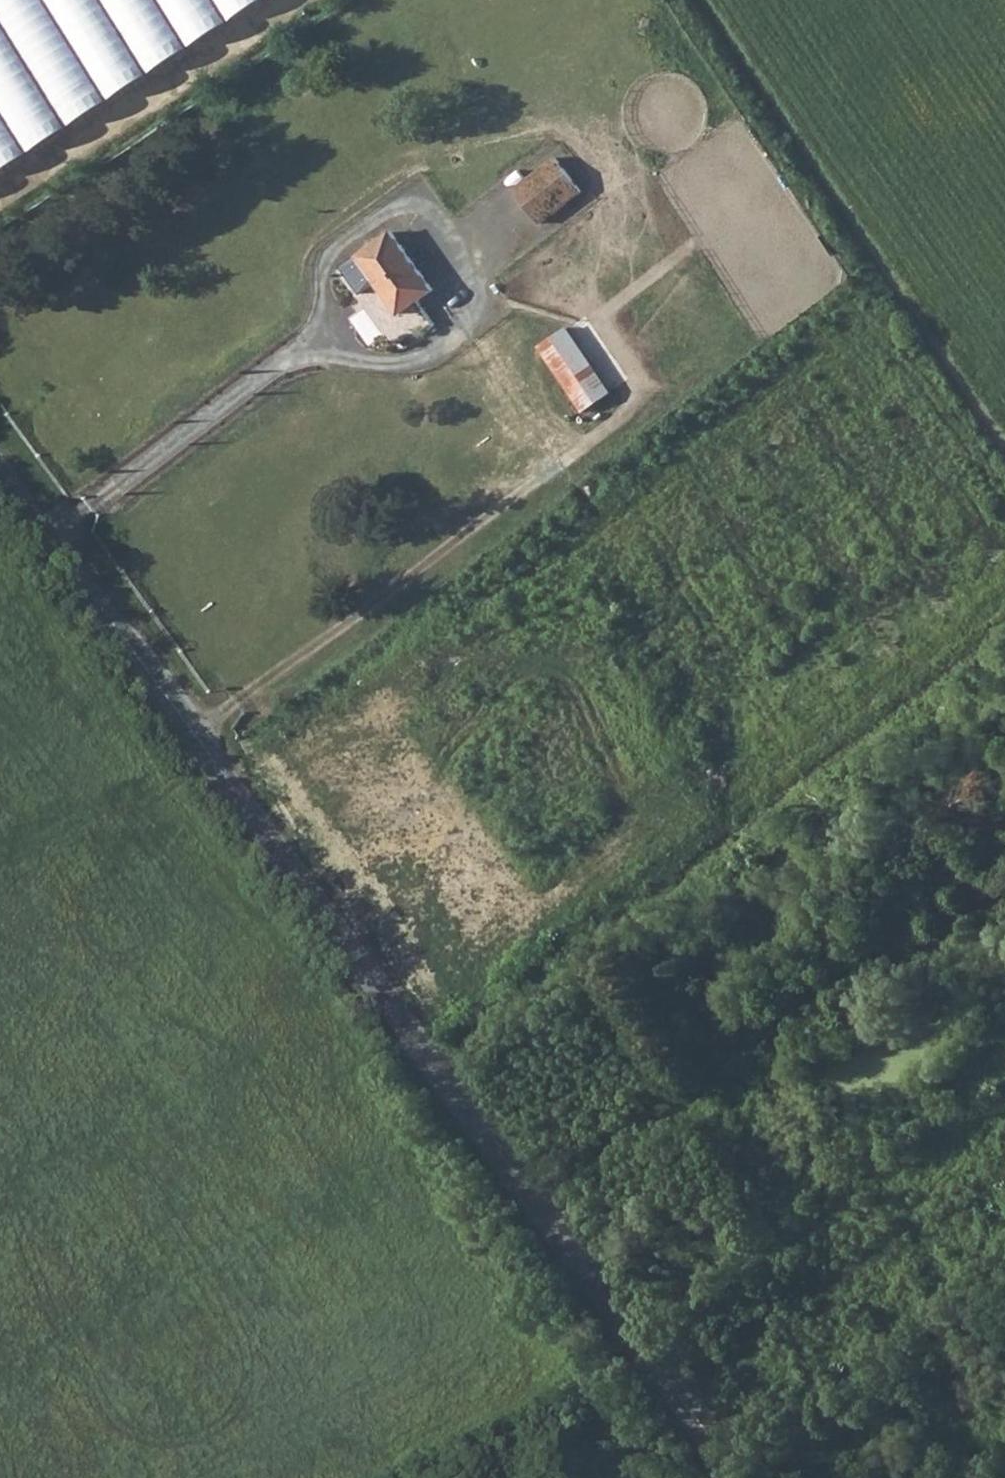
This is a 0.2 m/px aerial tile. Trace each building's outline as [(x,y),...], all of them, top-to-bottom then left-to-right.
[(266,0),(0,0),(0,168),(266,0)] [(566,163),(526,192),(550,225),(590,196),(566,163)] [(401,234),(368,257),(401,303),(434,280),(401,234)] [(544,342),(584,412),(616,394),(576,324),(544,342)] [(666,995),(652,973),(639,982),(654,1003),(666,995)]
